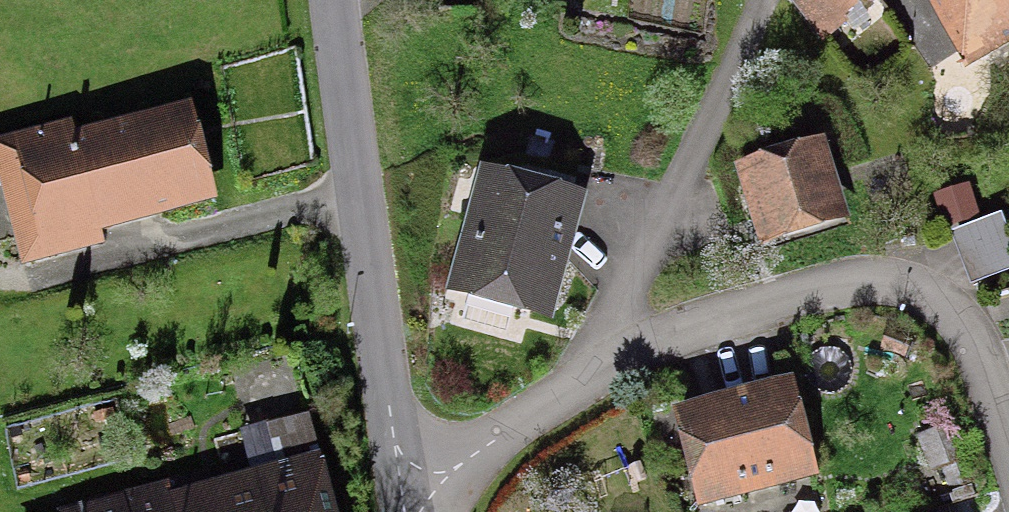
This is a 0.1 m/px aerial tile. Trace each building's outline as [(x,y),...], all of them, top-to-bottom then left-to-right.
[(823,43),(832,36),(848,26),(859,36),(874,23),(863,6),(872,0),(789,0),(823,43)] [(967,50),(1008,27),(1008,0),(940,0),(967,50)] [(264,63),(266,82),(277,80),(275,62),(264,63)] [(23,259),(58,250),(54,234),(204,194),(185,121),(37,160),(31,138),(0,146),(0,170),(23,259)] [(851,223),(825,139),(734,167),(760,251),(851,223)] [(465,281),(544,302),(569,209),(491,188),(465,281)] [(971,288),(1008,273),(1008,230),(1003,213),(950,234),(971,288)] [(794,381),(673,412),(698,510),(708,508),(709,511),(744,511),(751,510),(749,502),(797,490),(796,485),(819,479),(794,381)] [(278,468),(317,457),(306,420),(268,431),(278,468)] [(955,425),(920,435),(930,471),(942,467),(948,489),(971,483),(955,425)] [(321,457),(174,495),(170,483),(58,511),(336,511),(321,457)]
